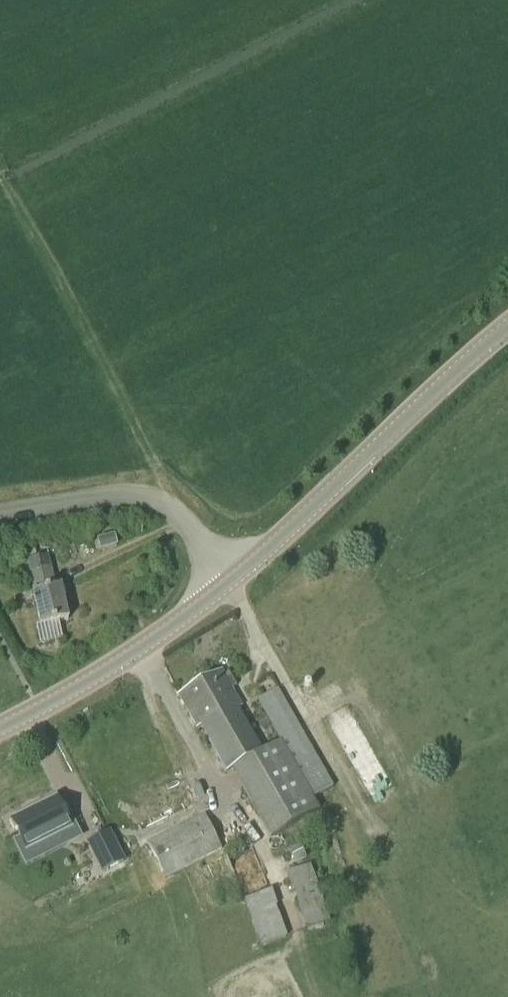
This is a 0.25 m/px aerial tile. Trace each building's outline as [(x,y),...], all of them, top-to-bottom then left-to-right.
[(116,546),(113,536),(97,540),(100,551),(116,546)] [(40,625),(68,619),(60,587),(55,588),(48,556),(28,561),(35,592),(33,593),(40,625)] [(271,838),(319,810),(313,798),(333,787),(278,690),(256,701),(279,742),(262,752),(239,709),(243,707),(222,671),(178,696),(196,729),(200,727),(226,772),(232,768),(271,838)] [(263,714),(255,718),(261,727),(268,723),(263,714)] [(9,823),(8,823),(17,839),(23,851),(55,835),(59,843),(76,834),(65,812),(61,814),(60,813),(54,800),(35,809),(26,814),(9,823)] [(165,878),(222,850),(205,816),(148,843),(165,878)] [(109,832),(87,843),(102,872),(124,861),(109,832)] [(306,858),(300,845),(281,853),(287,867),(306,858)] [(331,921),(311,864),(287,873),(307,930),(331,921)] [(277,906),(272,889),(244,899),(261,946),(287,937),(276,906),(277,906)]
